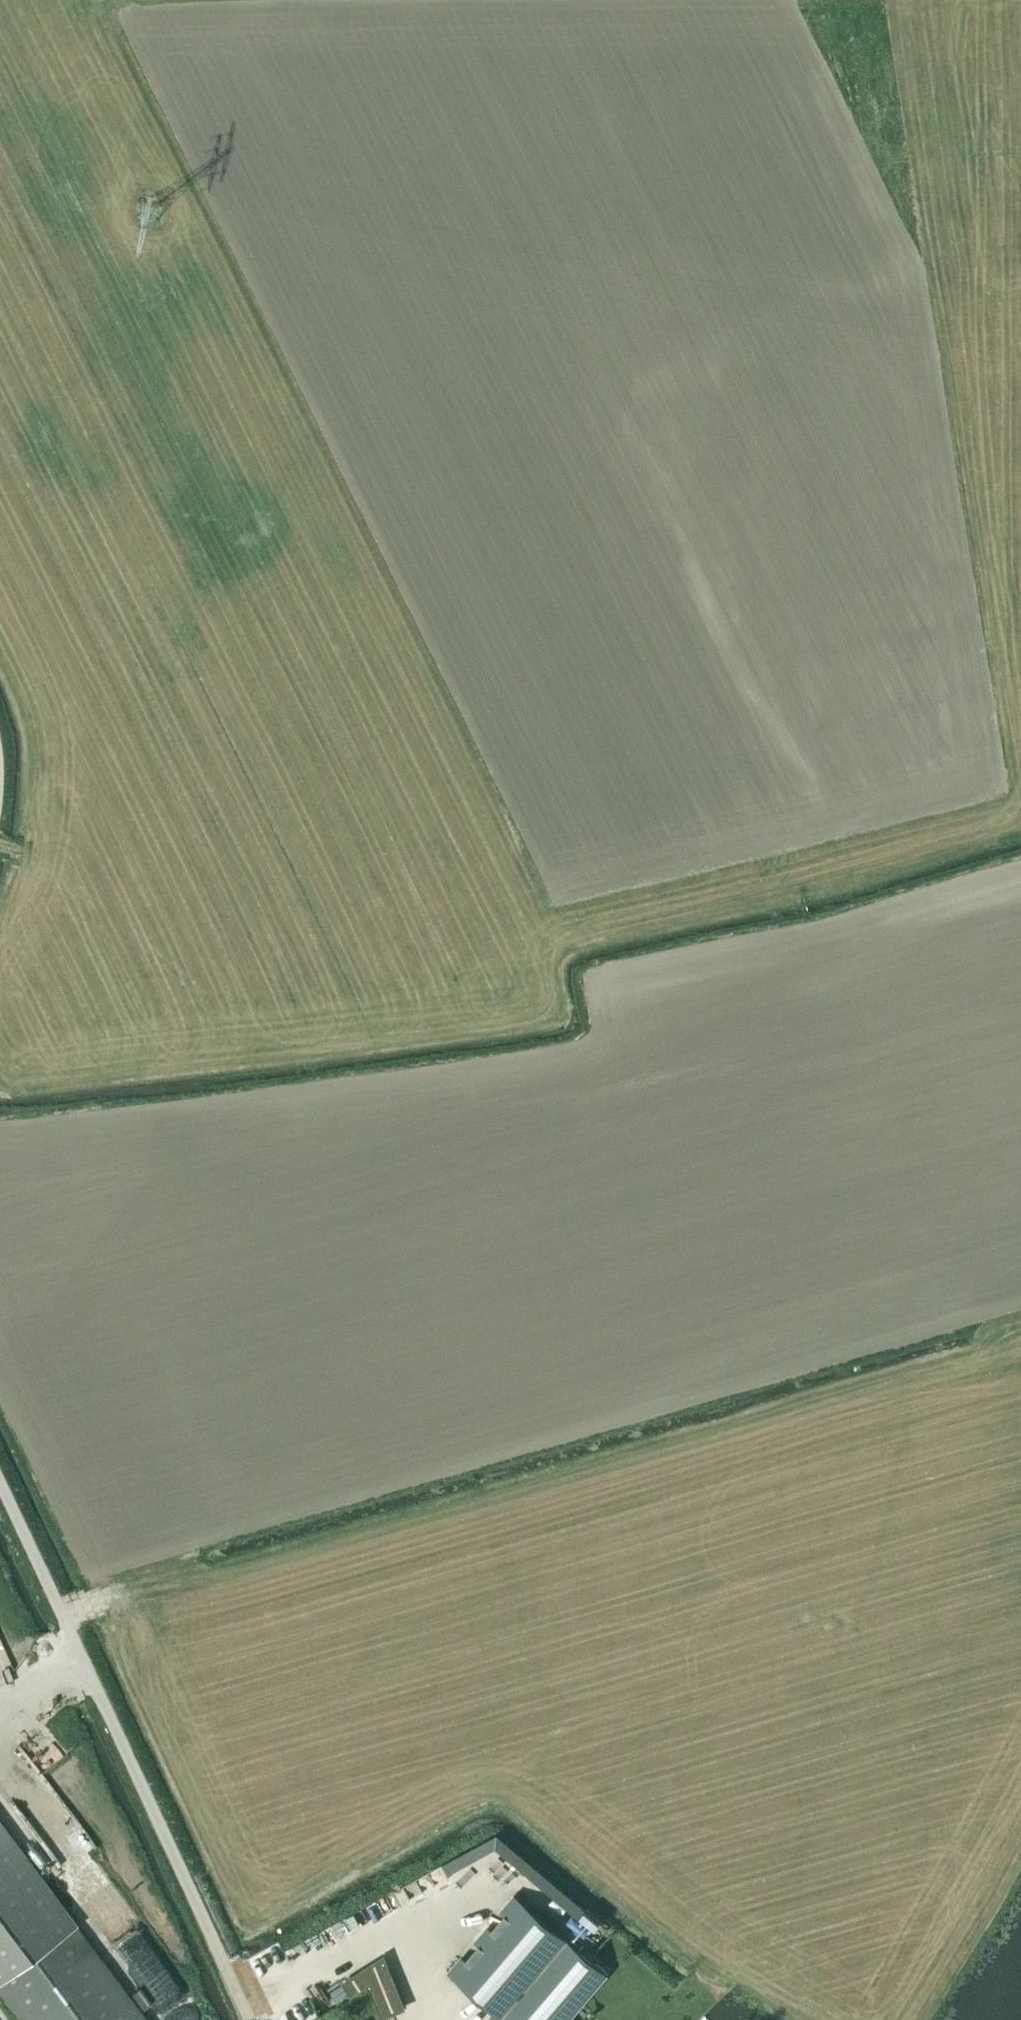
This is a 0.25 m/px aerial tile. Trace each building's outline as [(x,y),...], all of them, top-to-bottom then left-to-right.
[(0,1824),(0,1991),(22,2019),(147,2019),(0,1824)] [(488,2019),(568,2019),(569,2019),(606,1975),(513,1896),(512,1896),(518,1902),(454,1976),(448,1971),(448,1972),(494,2012),(488,2019)] [(127,1945),(144,1968),(162,1955),(145,1932),(127,1945)]
